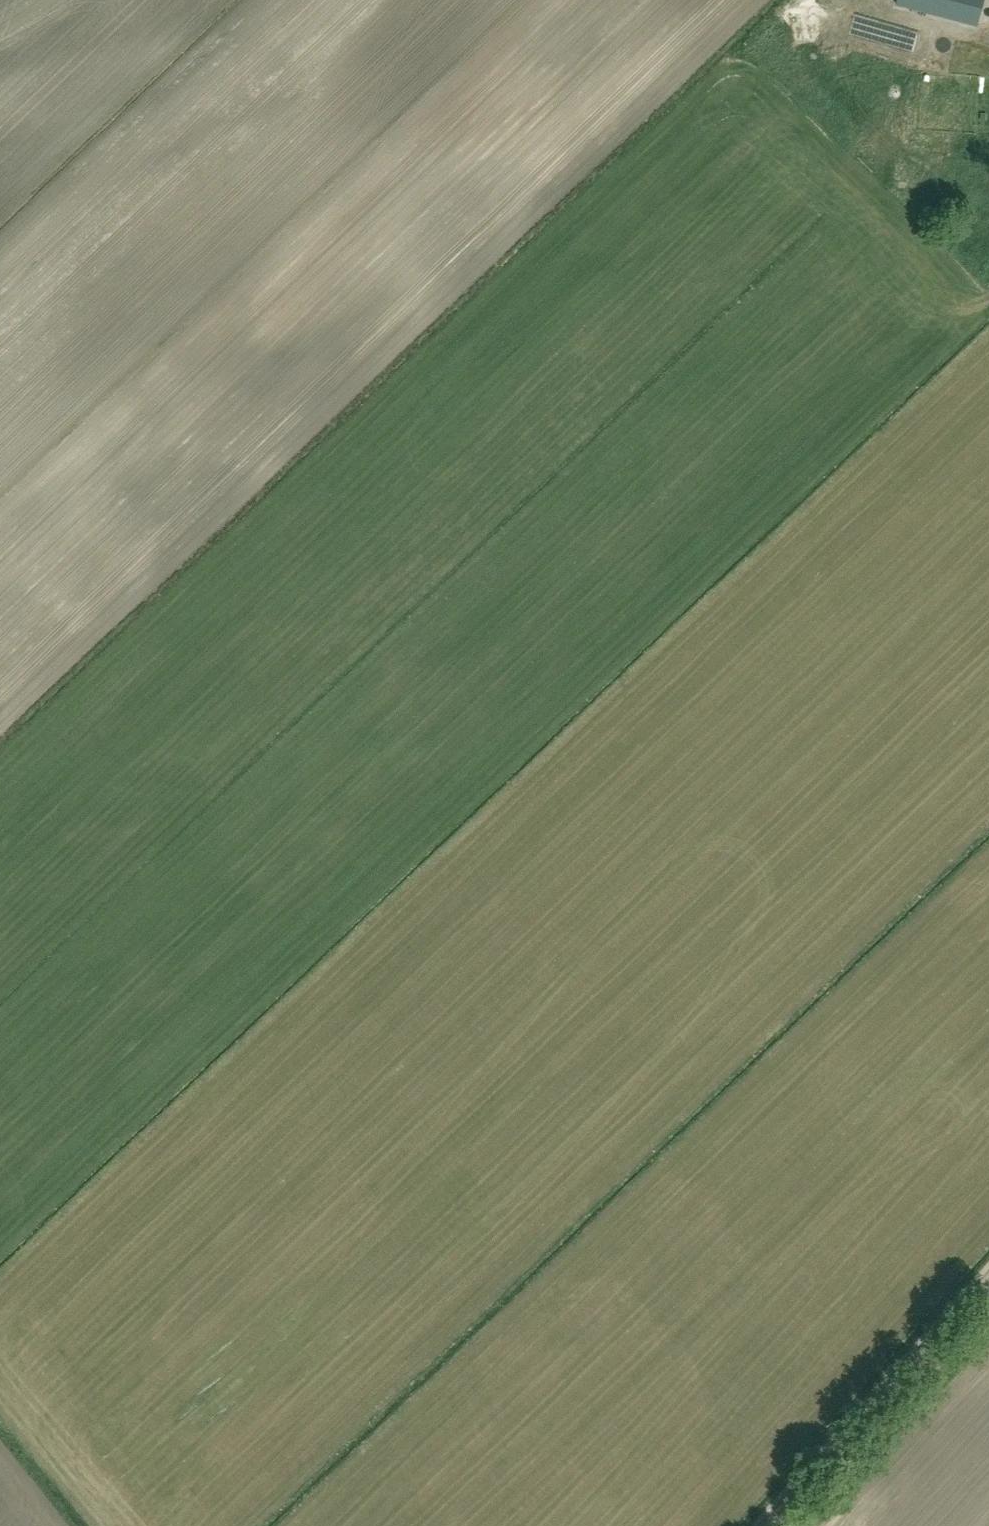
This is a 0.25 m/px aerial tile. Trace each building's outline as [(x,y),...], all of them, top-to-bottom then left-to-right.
[(897,6),(948,19),(975,26),(982,0),(899,0),(897,6)]
